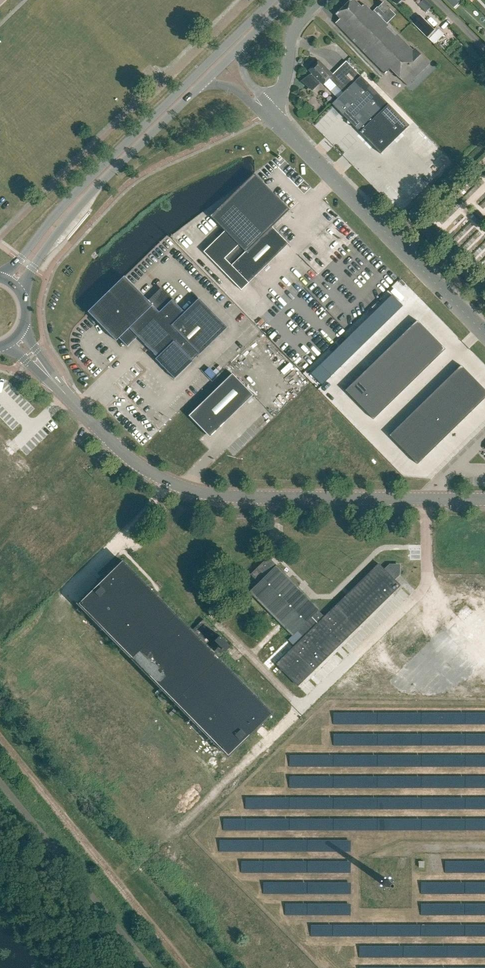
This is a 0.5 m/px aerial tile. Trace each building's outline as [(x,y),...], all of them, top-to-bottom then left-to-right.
[(429,64),(415,49),(412,51),(373,11),(372,13),(364,4),(361,7),(353,0),(351,0),(336,15),(340,19),(335,23),(384,74),(383,75),(384,75),(391,69),(407,86),(429,64)] [(431,7),(425,0),(423,0),(418,5),(425,13),(431,7)] [(385,14),(390,9),(383,3),(378,8),(385,14)] [(419,16),(412,23),(427,37),(434,30),(419,16)] [(343,93),(360,76),(346,62),(332,75),(318,61),(308,71),(311,74),(305,80),(305,83),(311,90),(320,82),(322,85),(329,79),(343,93)] [(408,126),(360,76),(331,104),(380,154),(408,126)] [(253,175),(210,217),(225,231),(203,252),(241,290),(248,283),(288,244),(271,227),(288,210),(253,175)] [(124,277),(123,276),(89,310),(87,312),(88,313),(115,341),(118,338),(127,347),(137,337),(156,357),(154,359),(174,379),(192,361),(191,361),(198,354),(199,355),(226,328),(198,299),(184,313),(171,300),(163,292),(150,304),(148,301),(124,277)] [(403,306),(391,295),(384,302),(396,313),(403,306)] [(396,313),(384,302),(377,309),(388,320),(396,313)] [(388,320),(377,309),(370,316),(381,327),(388,320)] [(381,327),(370,316),(363,323),(374,334),(381,327)] [(419,322),(404,336),(418,351),(432,336),(419,322)] [(374,334),(363,323),(355,330),(367,341),(374,334)] [(367,341),(355,330),(348,337),(360,348),(367,341)] [(404,336),(397,343),(411,358),(418,351),(404,336)] [(432,336),(418,351),(432,365),(446,351),(432,336)] [(360,348),(348,337),(341,344),(352,355),(360,348)] [(397,343),(390,350),(404,365),(411,358),(397,343)] [(352,355),(341,344),(334,351),(345,362),(352,355)] [(390,350),(383,357),(397,372),(404,365),(390,350)] [(345,362),(334,351),(327,358),(338,370),(345,362)] [(418,351),(411,358),(425,372),(432,365),(418,351)] [(383,357),(376,364),(389,378),(397,372),(383,357)] [(338,370),(327,358),(320,365),(331,377),(338,370)] [(411,358),(404,365),(418,379),(425,372),(411,358)] [(376,364),(368,371),(382,385),(389,378),(376,364)] [(404,365),(397,372),(411,386),(418,379),(404,365)] [(460,365),(446,379),(460,393),(474,379),(460,365)] [(368,371),(361,378),(375,392),(382,385),(368,371)] [(397,372),(389,378),(403,393),(411,386),(397,372)] [(209,438),(253,395),(232,374),(188,416),(206,434),(209,438)] [(361,378),(347,392),(361,407),(375,392),(361,378)] [(389,378),(382,385),(396,400),(403,393),(389,378)] [(446,379),(439,386),(453,400),(460,393),(446,379)] [(460,393),(474,408),(484,397),(484,390),(474,379),(460,393)] [(382,385),(375,392),(389,407),(396,400),(382,385)] [(439,386),(432,393),(446,407),(453,400),(439,386)] [(375,392),(361,407),(375,421),(389,407),(375,392)] [(432,393),(425,400),(439,414),(446,407),(432,393)] [(460,393),(453,400),(467,415),(474,408),(460,393)] [(425,400),(417,407),(431,421),(439,414),(425,400)] [(453,400),(446,407),(460,422),(467,415),(453,400)] [(417,407),(410,414),(424,428),(431,421),(417,407)] [(446,407),(439,414),(453,429),(460,422),(446,407)] [(410,414),(403,421),(417,435),(424,428),(410,414)] [(439,414),(431,421),(445,436),(453,429),(439,414)] [(403,421),(389,435),(403,449),(417,435),(403,421)] [(431,421),(424,428),(438,443),(445,436),(431,421)] [(424,428),(417,435),(431,450),(438,443),(424,428)] [(417,435),(403,449),(417,464),(431,450),(417,435)] [(398,572),(398,566),(389,565),(384,570),(378,564),(324,618),(318,611),(319,610),(276,566),(268,558),(256,569),(250,575),(259,583),(250,592),(250,593),(292,636),(298,630),(305,637),(277,664),(298,686),(399,585),(392,578),(390,579),(387,577),(389,575),(388,574),(390,572),(398,572)] [(260,724),(271,713),(242,683),(244,681),(239,675),(237,678),(217,658),(224,652),(225,652),(230,647),(219,636),(203,620),(191,632),(156,596),(159,594),(153,588),(151,590),(122,561),(111,571),(109,569),(103,575),(105,577),(78,604),(228,756),(255,729),(257,732),(262,726),(260,724)] [(342,719),(342,714),(331,714),(331,724),(342,724),(342,719)] [(218,840),(218,850),(251,850),(251,840),(218,840)] [(419,883),(419,893),(439,893),(438,887),(445,887),(445,883),(419,883)] [(298,913),(298,914),(324,914),(324,905),(295,905),(295,913),(298,913)]
